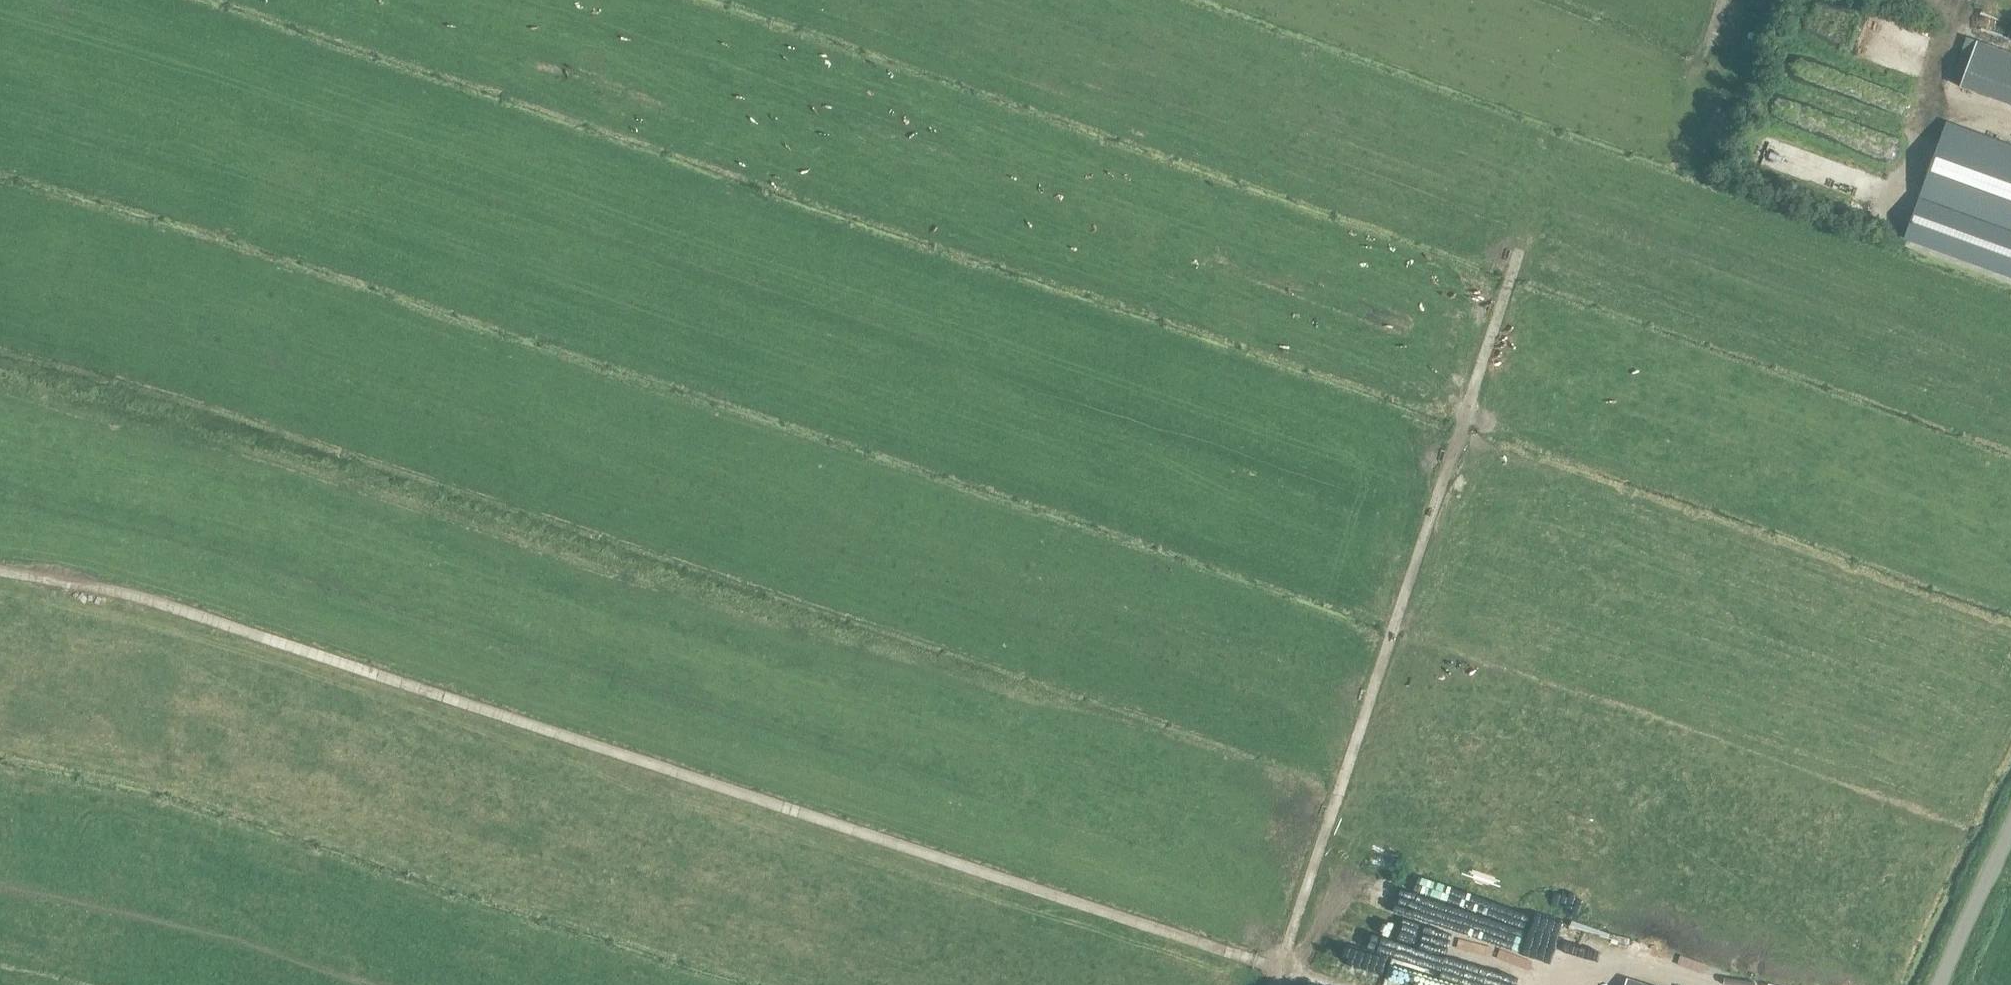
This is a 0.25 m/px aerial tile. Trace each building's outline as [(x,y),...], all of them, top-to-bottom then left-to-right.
[(2010,105),(2010,54),(1977,41),(1960,87),(2010,105)] [(1918,204),(1905,238),(2010,276),(2010,148),(1947,125),(1918,204)]
